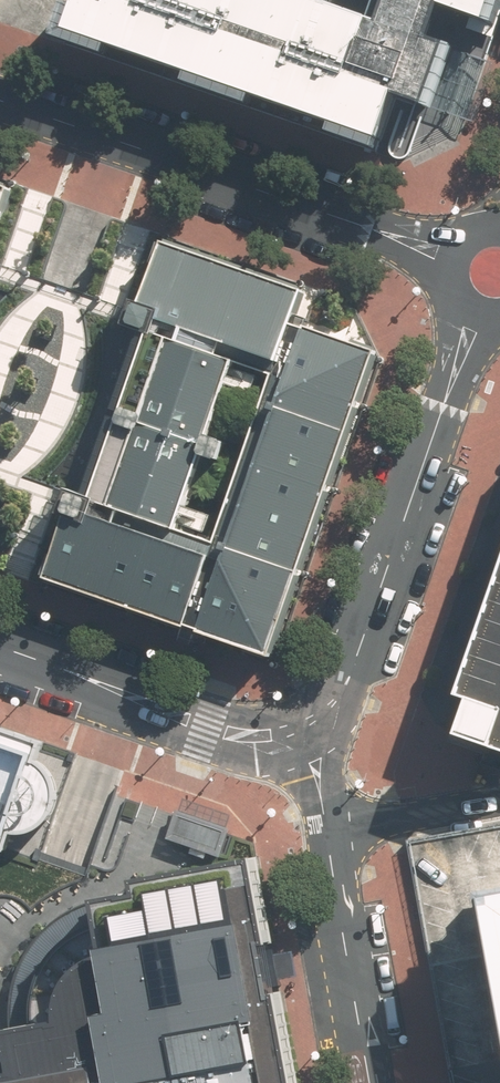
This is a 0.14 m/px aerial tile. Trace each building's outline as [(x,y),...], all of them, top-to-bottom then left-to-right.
[(493,0),(390,0),(383,26),(307,0),(79,0),(68,32),(380,140),(395,95),(425,104),(444,47),(425,41),(437,6),(485,22),(493,0)] [(10,191),(0,188),(0,220),(10,191)] [(374,351),(295,324),(305,293),(163,244),(50,577),(274,653),(374,351)] [(458,692),(471,696),(459,734),(499,748),(499,574),(458,692)] [(44,740),(0,725),(0,848),(6,850),(13,832),(28,834),(42,828),(53,818),(60,805),(60,794),(56,779),(50,768),(39,758),(44,740)] [(232,830),(178,811),(169,836),(223,855),(232,830)] [(257,858),(138,878),(141,891),(100,898),(83,905),(66,912),(53,922),(37,937),(27,949),(17,968),(11,988),(9,1008),(10,1030),(18,1069),(4,1072),(6,1082),(298,1082),(257,858)] [(499,983),(499,891),(484,894),(499,983)]
